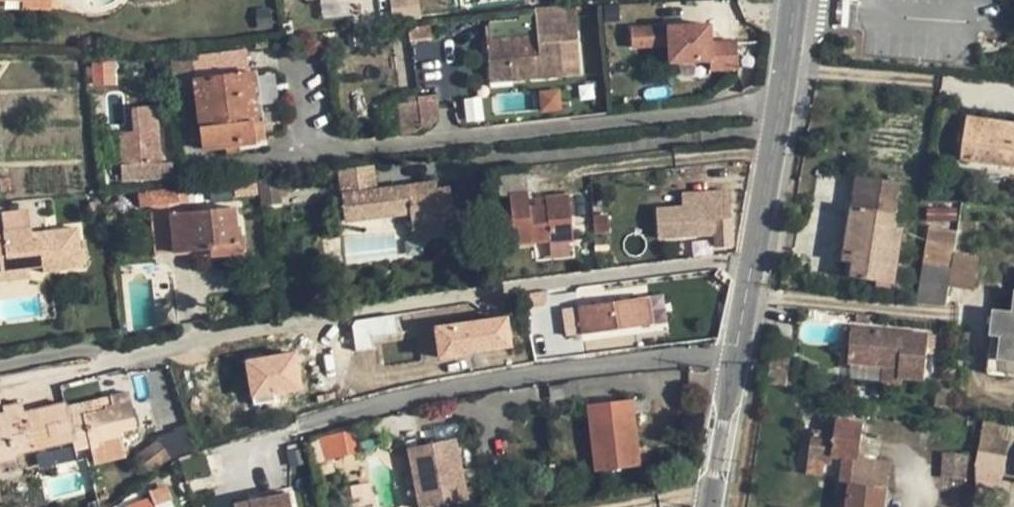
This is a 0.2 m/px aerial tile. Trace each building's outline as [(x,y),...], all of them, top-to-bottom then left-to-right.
[(583,76),(578,12),(567,13),(567,8),(535,9),(536,35),(486,39),(490,83),(583,76)] [(429,25),(407,28),(409,42),(430,40),(429,25)] [(712,26),(633,29),(633,51),(670,50),(670,66),(713,65),(713,73),(739,73),(738,41),(713,42),(712,26)] [(194,85),(202,150),(259,142),(250,72),(249,72),(246,51),(171,61),(173,74),(162,75),(165,93),(176,91),(176,87),(194,85)] [(115,60),(90,62),(93,86),(117,83),(115,60)] [(542,93),(543,111),(560,110),(559,92),(542,93)] [(402,136),(422,134),(418,102),(398,104),(402,136)] [(967,117),(961,160),(1013,168),(1013,124),(967,117)] [(159,130),(118,133),(121,182),(173,179),(172,163),(161,163),(159,130)] [(429,233),(455,229),(449,188),(439,189),(428,191),(427,183),(377,190),(374,165),(338,170),(345,221),(410,213),(411,224),(427,222),(429,233)] [(898,183),(857,177),(844,261),(854,262),(852,277),(894,285),(901,234),(891,233),(898,183)] [(259,180),(262,206),(282,204),(279,178),(259,180)] [(437,182),(427,183),(428,191),(439,189),(437,182)] [(189,212),(186,187),(137,192),(139,207),(150,206),(168,204),(173,252),(210,249),(210,245),(237,242),(237,236),(234,208),(189,212)] [(550,245),(573,242),(569,194),(545,197),(546,204),(529,206),(528,191),(509,193),(515,246),(550,243),(550,245)] [(681,207),(682,237),(714,235),(714,247),(732,246),(730,204),(726,204),(726,192),(690,193),(691,206),(681,207)] [(91,215),(101,214),(99,201),(89,203),(91,215)] [(155,254),(173,252),(168,204),(150,206),(155,254)] [(957,208),(927,208),(927,222),(956,222),(957,208)] [(0,236),(0,272),(30,270),(80,266),(78,230),(29,234),(27,211),(0,213),(2,235),(0,236)] [(427,222),(411,224),(413,235),(429,233),(427,222)] [(952,269),(954,254),(958,231),(929,227),(923,264),(952,269)] [(594,237),(595,259),(609,258),(607,237),(594,237)] [(210,245),(210,249),(211,256),(238,253),(237,242),(210,245)] [(978,258),(954,254),(952,269),(949,287),(973,291),(978,258)] [(949,287),(952,269),(923,264),(916,304),(946,308),(949,287)] [(0,272),(0,287),(31,284),(30,270),(0,272)] [(578,307),(582,334),(652,324),(649,296),(578,307)] [(665,322),(662,296),(651,297),(654,323),(665,322)] [(1013,315),(1004,313),(1001,336),(999,359),(1013,361),(1013,310),(1013,315)] [(438,360),(513,347),(507,313),(432,326),(438,360)] [(1001,336),(1004,313),(994,313),(987,373),(999,359),(1001,336)] [(355,344),(399,340),(397,315),(352,319),(355,344)] [(848,363),(883,367),(899,368),(898,379),(902,379),(924,380),(927,349),(928,335),(851,328),(848,363)] [(935,336),(928,335),(927,349),(934,349),(935,336)] [(251,401),(303,392),(296,350),(244,359),(251,401)] [(766,357),(763,384),(787,388),(791,360),(766,357)] [(987,373),(1013,376),(1013,361),(999,359),(987,373)] [(899,368),(883,367),(881,384),(901,386),(902,379),(898,379),(899,368)] [(107,396),(110,396),(129,392),(134,391),(129,372),(103,378),(107,396)] [(950,389),(936,388),(935,407),(948,409),(950,389)] [(106,409),(82,414),(90,448),(122,441),(121,432),(137,428),(129,392),(110,396),(112,405),(105,406),(106,409)] [(591,418),(633,413),(632,400),(589,404),(591,418)] [(16,459),(15,455),(33,451),(25,412),(22,402),(2,407),(4,413),(0,414),(0,463),(16,459)] [(25,412),(33,451),(73,442),(75,451),(90,448),(82,414),(68,418),(64,403),(25,412)] [(596,470),(638,466),(633,413),(591,418),(596,470)] [(835,433),(813,431),(809,463),(824,465),(831,467),(832,458),(844,459),(840,483),(850,484),(885,489),(890,461),(865,459),(859,458),(862,439),(864,422),(837,418),(835,433)] [(982,420),(979,436),(1002,441),(1006,425),(982,420)] [(361,453),(357,430),(336,433),(340,457),(361,453)] [(322,460),(340,457),(336,433),(319,437),(322,460)] [(157,440),(170,458),(178,452),(165,435),(157,440)] [(418,506),(435,506),(468,500),(456,439),(406,449),(418,506)] [(862,439),(859,458),(865,459),(867,440),(862,439)] [(157,440),(136,455),(149,474),(170,458),(157,440)] [(122,441),(90,448),(93,460),(125,453),(122,441)] [(971,455),(942,452),(940,478),(969,481),(971,455)] [(298,470),(309,468),(306,454),(295,456),(298,470)] [(824,465),(809,463),(807,475),(822,477),(824,465)] [(850,484),(846,506),(883,506),(885,489),(850,484)] [(150,497),(154,506),(170,500),(165,486),(148,492),(150,497)] [(233,500),(235,506),(293,506),(290,490),(233,500)] [(150,497),(126,506),(154,506),(150,497)]
